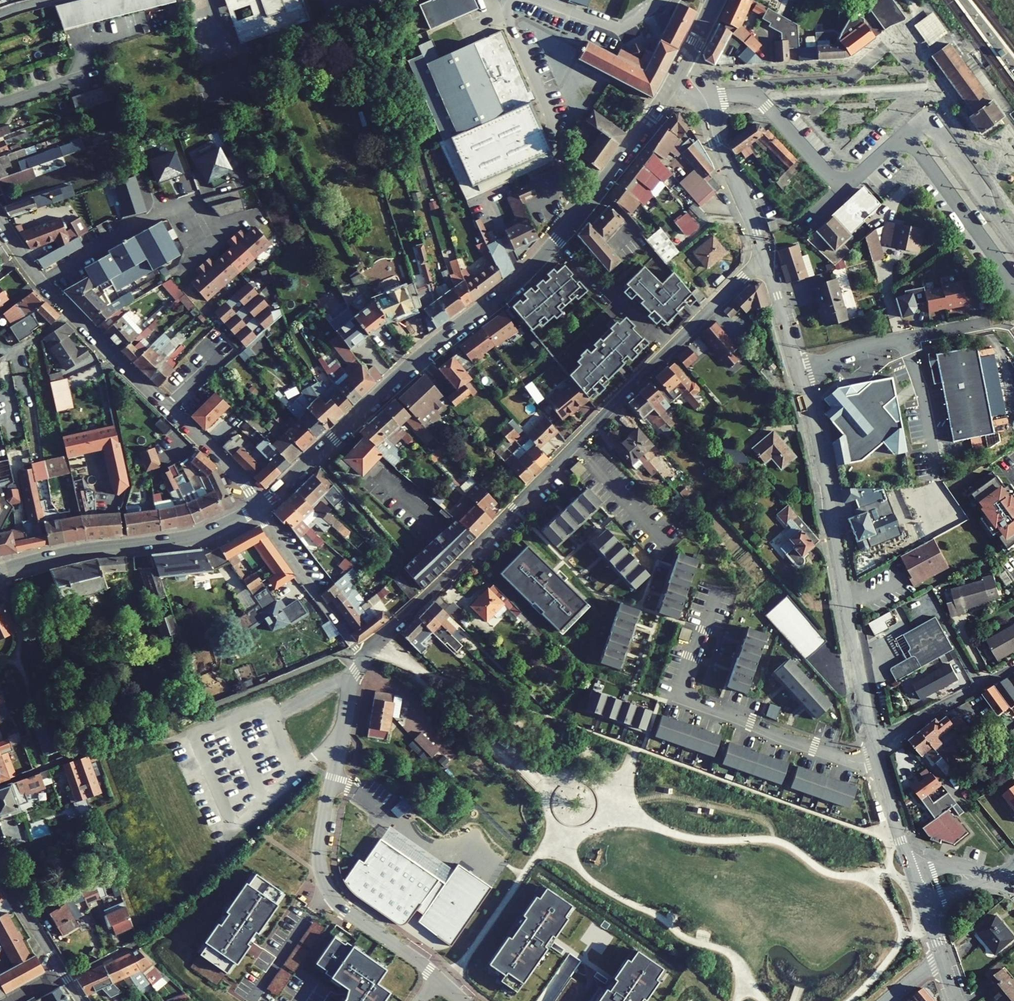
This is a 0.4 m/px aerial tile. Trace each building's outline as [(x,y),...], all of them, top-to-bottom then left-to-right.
[(56,7),(62,29),(172,0),(84,0),(56,7)] [(239,43),(309,21),(302,0),(224,0),(239,43)] [(430,29),(453,18),(476,8),(473,0),(428,0),(418,4),(430,29)] [(730,34),(751,53),(758,46),(737,26),(746,5),(752,7),(750,10),(761,16),(766,9),(749,0),(727,0),(718,21),(734,29),(730,34)] [(833,44),(843,58),(844,59),(846,57),(881,33),(874,22),(864,13),(872,0),(857,0),(847,18),(851,21),(853,18),(859,21),(861,24),(856,27),(848,32),(843,26),(833,44)] [(883,14),(885,20),(900,14),(891,1),(884,5),(889,11),(883,14)] [(581,49),(576,58),(652,97),(695,13),(677,4),(664,28),(660,37),(651,54),(638,48),(634,45),(631,50),(629,54),(618,49),(615,55),(586,40),(581,49)] [(766,9),(761,16),(760,18),(770,24),(769,26),(779,32),(785,19),(766,9)] [(947,34),(933,13),(913,26),(928,48),(947,34)] [(843,26),(848,32),(856,27),(851,21),(847,18),(843,26)] [(801,48),(800,47),(799,27),(789,21),(785,19),(779,32),(781,33),(782,41),(775,41),(776,62),(791,61),(790,49),(801,48)] [(749,63),(761,63),(751,53),(730,34),(717,24),(701,54),(702,61),(712,66),(731,64),(732,56),(727,55),(733,46),(740,53),(738,55),(743,59),(749,63)] [(425,98),(444,140),(438,142),(446,161),(467,201),(555,160),(529,103),(533,101),(530,96),(520,74),(501,30),(483,39),(472,44),(466,47),(440,58),(435,48),(431,40),(418,47),(421,54),(413,58),(425,98)] [(814,34),(815,46),(815,60),(840,58),(843,58),(833,44),(814,34)] [(946,38),(930,50),(955,86),(954,87),(959,94),(966,105),(968,104),(981,123),(998,111),(986,94),(977,82),(963,63),(962,61),(946,38)] [(801,48),(801,61),(815,60),(815,46),(800,47),(801,48)] [(930,50),(929,50),(954,87),(955,86),(930,50)] [(738,55),(735,64),(741,64),(749,63),(743,59),(738,55)] [(407,62),(425,98),(413,58),(407,62)] [(993,89),(970,58),(963,63),(986,94),(993,89)] [(361,84),(357,71),(349,74),(353,87),(361,84)] [(99,95),(98,90),(71,99),(76,112),(110,100),(107,92),(99,95)] [(267,103),(270,109),(275,106),(272,100),(267,103)] [(969,108),(963,112),(974,128),(981,123),(968,104),(966,105),(969,108)] [(617,145),(625,134),(592,111),(585,121),(617,145)] [(679,137),(680,138),(689,127),(678,112),(672,113),(662,126),(679,137)] [(586,138),(593,143),(574,169),(587,179),(595,168),(598,170),(617,145),(585,121),(578,128),(588,135),(586,138)] [(737,137),(747,146),(755,140),(759,137),(768,146),(789,168),(796,161),(767,130),(765,132),(759,125),(755,124),(737,137)] [(667,139),(674,144),(678,138),(679,137),(662,126),(661,125),(657,132),(667,139)] [(2,137),(5,136),(5,135),(10,133),(8,126),(0,128),(0,138),(2,137)] [(128,127),(111,133),(113,138),(130,132),(128,127)] [(576,131),(586,138),(588,135),(578,128),(576,131)] [(660,156),(663,159),(668,151),(674,144),(667,139),(657,132),(646,147),(660,156)] [(28,137),(26,133),(4,141),(0,142),(0,147),(6,145),(28,137)] [(745,158),(753,152),(747,146),(737,137),(733,140),(727,144),(734,155),(740,151),(745,158)] [(755,140),(764,149),(768,146),(759,137),(755,140)] [(674,144),(678,148),(683,143),(678,138),(674,144)] [(714,191),(715,193),(720,188),(709,174),(714,170),(711,162),(697,139),(693,143),(689,138),(683,142),(683,143),(678,148),(682,152),(681,153),(695,169),(714,191)] [(32,167),(74,152),(71,143),(18,163),(21,171),(32,167)] [(12,153),(21,149),(19,144),(10,147),(10,149),(12,153)] [(668,151),(677,157),(681,153),(682,152),(678,148),(674,144),(668,151)] [(6,145),(0,147),(0,154),(8,150),(6,145)] [(385,162),(390,160),(386,147),(381,149),(385,162)] [(655,175),(662,166),(657,160),(660,156),(646,147),(636,160),(655,175)] [(219,148),(194,161),(206,184),(231,171),(219,148)] [(23,149),(21,149),(12,153),(1,156),(0,157),(0,179),(7,176),(2,169),(11,166),(9,161),(26,156),(23,149)] [(156,185),(182,175),(174,152),(147,162),(156,185)] [(649,190),(658,179),(655,175),(636,160),(626,172),(649,190)] [(775,182),(782,190),(789,184),(787,181),(802,165),(797,160),(796,161),(789,168),(776,181),(775,182)] [(8,183),(9,186),(35,177),(32,167),(21,171),(7,176),(0,179),(0,186),(8,183)] [(123,177),(131,174),(129,169),(121,171),(123,177)] [(714,191),(695,169),(679,183),(700,207),(715,193),(714,191)] [(638,201),(642,205),(653,195),(649,190),(626,172),(617,184),(637,200),(638,201)] [(134,177),(112,184),(123,218),(145,211),(134,177)] [(517,194),(520,203),(535,195),(529,181),(515,188),(517,194)] [(608,196),(628,214),(638,201),(637,200),(617,184),(608,196)] [(9,217),(63,199),(59,188),(8,205),(0,188),(0,205),(9,217)] [(861,189),(806,240),(834,266),(835,265),(841,259),(850,251),(842,243),(840,241),(849,233),(877,207),(861,189)] [(241,198),(237,190),(207,198),(209,207),(212,206),(220,217),(243,211),(239,200),(241,198)] [(505,235),(498,239),(505,252),(537,239),(520,203),(517,194),(507,198),(518,223),(503,230),(505,235)] [(429,203),(430,209),(437,207),(435,201),(429,203)] [(689,207),(699,218),(704,213),(694,203),(689,207)] [(608,206),(590,225),(600,237),(603,241),(623,220),(608,206)] [(73,228),(66,232),(69,241),(77,237),(88,231),(80,217),(70,223),(73,228)] [(677,222),(681,228),(688,223),(683,217),(677,222)] [(66,232),(60,218),(38,226),(19,233),(30,250),(55,240),(58,248),(69,241),(66,232)] [(19,233),(38,226),(35,219),(15,226),(19,233)] [(481,235),(486,233),(479,219),(474,221),(481,235)] [(767,223),(769,232),(778,229),(775,220),(767,223)] [(683,230),(688,236),(699,228),(694,221),(683,230)] [(588,249),(600,237),(590,225),(588,223),(587,222),(576,235),(588,249)] [(889,244),(889,246),(918,252),(922,230),(885,222),(881,243),(889,244)] [(86,271),(90,278),(95,287),(99,285),(110,279),(113,285),(116,291),(180,254),(161,223),(127,243),(126,242),(124,243),(124,245),(110,253),(111,256),(86,271)] [(270,244),(255,228),(246,236),(240,230),(227,242),(233,247),(214,263),(209,258),(195,270),(200,276),(191,284),(206,301),(270,244)] [(660,228),(646,239),(665,263),(676,254),(672,249),(674,247),(675,247),(664,233),(660,228)] [(500,239),(495,229),(486,233),(481,235),(487,247),(502,279),(514,270),(506,253),(500,239)] [(864,238),(872,261),(883,258),(874,229),(864,238)] [(842,243),(851,235),(849,233),(840,241),(842,243)] [(46,267),(82,246),(77,237),(69,241),(58,248),(37,260),(43,269),(47,268),(46,267)] [(603,241),(600,237),(588,249),(596,259),(609,248),(603,241)] [(693,252),(706,268),(725,252),(712,237),(693,252)] [(437,299),(422,244),(415,246),(425,285),(426,284),(427,288),(415,291),(419,306),(420,309),(423,310),(427,316),(423,318),(428,334),(448,319),(435,300),(437,299)] [(0,245),(0,265),(10,259),(0,245)] [(784,276),(787,284),(807,278),(801,256),(797,245),(778,251),(786,275),(784,276)] [(502,279),(487,247),(480,252),(489,264),(470,278),(464,269),(461,273),(463,280),(464,283),(471,302),(502,279)] [(621,261),(609,248),(596,259),(608,272),(621,261)] [(813,275),(807,254),(801,256),(807,278),(813,275)] [(461,273),(457,259),(450,261),(454,275),(449,277),(450,279),(453,287),(458,312),(471,302),(464,283),(463,280),(461,273)] [(835,265),(838,268),(845,266),(841,259),(835,265)] [(543,282),(540,280),(510,307),(530,330),(544,318),(547,321),(581,290),(557,263),(546,275),(548,277),(543,282)] [(645,290),(669,319),(676,312),(674,310),(678,305),(680,308),(693,296),(690,293),(691,293),(673,272),(660,284),(643,267),(633,276),(645,290)] [(447,270),(440,272),(444,281),(450,279),(449,277),(447,270)] [(161,275),(165,281),(170,278),(167,272),(161,275)] [(359,311),(352,317),(367,335),(385,321),(373,300),(359,275),(351,279),(359,295),(364,304),(363,306),(364,308),(359,311)] [(622,287),(635,299),(645,290),(633,276),(622,287)] [(90,278),(64,292),(72,300),(95,287),(90,278)] [(95,287),(72,300),(79,306),(92,320),(106,305),(109,303),(102,291),(113,285),(110,279),(99,285),(95,287)] [(169,279),(162,284),(176,300),(183,294),(169,279)] [(453,287),(450,279),(444,281),(448,291),(437,299),(435,300),(448,319),(458,312),(453,287)] [(818,315),(821,326),(846,319),(834,279),(813,286),(819,308),(821,314),(818,315)] [(926,302),(928,312),(937,311),(939,308),(945,307),(945,309),(964,305),(959,281),(941,285),(941,288),(924,291),(926,302)] [(760,284),(753,282),(745,290),(758,291),(762,305),(766,304),(760,284)] [(244,306),(257,294),(247,283),(214,313),(224,324),(235,314),(231,308),(239,302),(244,306)] [(385,321),(419,306),(415,291),(412,283),(398,289),(394,287),(387,290),(385,294),(386,295),(373,300),(385,321)] [(900,317),(917,313),(915,305),(926,302),(924,291),(923,287),(904,292),(905,296),(895,299),(900,317)] [(693,296),(699,304),(705,299),(696,288),(691,293),(690,293),(693,296)] [(661,326),(669,319),(645,290),(635,299),(661,326)] [(723,312),(729,318),(740,307),(746,312),(750,307),(751,308),(762,305),(758,291),(745,290),(723,312)] [(3,314),(12,325),(25,317),(36,310),(36,311),(44,302),(34,291),(3,314)] [(134,300),(129,292),(110,304),(105,306),(91,320),(97,326),(100,324),(110,315),(112,314),(118,310),(134,300)] [(184,294),(179,298),(189,309),(193,305),(184,294)] [(267,306),(257,294),(244,306),(235,314),(224,324),(234,336),(246,325),(241,319),(248,312),(254,318),(267,306)] [(12,325),(9,327),(18,342),(33,333),(31,331),(39,326),(36,321),(38,322),(44,318),(50,324),(58,316),(44,302),(36,311),(36,310),(25,317),(12,325)] [(246,325),(234,336),(245,348),(257,337),(251,331),(259,324),(265,330),(281,315),(279,309),(270,312),(268,305),(267,306),(254,318),(246,325)] [(313,309),(309,305),(296,316),(299,320),(302,317),(313,309)] [(503,312),(510,321),(517,316),(510,307),(503,312)] [(327,315),(324,317),(337,335),(349,350),(367,335),(352,317),(348,308),(332,320),(327,315)] [(115,321),(123,315),(118,310),(112,314),(110,315),(115,321)] [(494,347),(517,331),(510,321),(503,312),(481,329),(494,346),(494,347)] [(726,329),(733,322),(729,318),(723,312),(716,319),(726,329)] [(121,351),(142,332),(125,313),(123,315),(115,321),(110,315),(100,324),(105,330),(104,332),(121,351)] [(633,325),(625,317),(617,324),(626,333),(630,328),(633,325)] [(573,382),(587,399),(619,367),(616,365),(620,360),(623,363),(644,342),(630,328),(626,333),(617,324),(615,322),(576,362),(579,364),(568,375),(573,382)] [(710,346),(729,368),(737,361),(731,353),(737,348),(715,322),(701,334),(711,345),(710,346)] [(50,348),(51,347),(67,338),(74,331),(66,323),(43,338),(50,348)] [(151,332),(147,327),(142,332),(121,351),(132,362),(150,346),(144,339),(151,332)] [(271,334),(266,329),(265,330),(261,333),(265,339),(271,334)] [(482,354),(494,346),(481,329),(457,346),(472,364),(483,355),(482,354)] [(139,369),(170,340),(163,333),(150,346),(132,362),(139,369)] [(185,340),(178,333),(174,336),(182,344),(185,340)] [(349,350),(337,335),(329,342),(347,366),(342,370),(347,377),(345,379),(360,398),(375,383),(366,371),(348,350),(349,350)] [(182,344),(174,336),(170,340),(139,369),(148,378),(181,345),(182,344)] [(67,338),(51,347),(66,370),(88,355),(83,347),(76,352),(67,338)] [(184,348),(181,345),(148,378),(157,387),(175,365),(171,361),(184,348)] [(676,357),(686,368),(697,358),(687,347),(676,357)] [(979,347),(937,355),(942,384),(945,398),(987,389),(979,347)] [(468,370),(474,366),(460,350),(455,355),(468,370)] [(472,396),(477,392),(468,381),(471,379),(465,373),(468,370),(455,355),(437,369),(456,390),(446,398),(454,406),(470,393),(472,396)] [(937,355),(929,357),(935,385),(942,384),(937,355)] [(321,357),(317,359),(333,383),(336,388),(352,405),(360,398),(345,379),(347,377),(334,360),(327,366),(321,357)] [(767,366),(771,372),(777,367),(772,362),(767,366)] [(692,397),(698,391),(698,388),(694,383),(691,383),(673,363),(667,368),(692,397)] [(229,372),(224,366),(220,370),(225,376),(229,372)] [(366,371),(375,383),(381,377),(372,366),(366,371)] [(759,371),(769,383),(775,378),(766,366),(759,371)] [(666,367),(654,377),(654,378),(667,392),(674,399),(681,394),(694,410),(700,405),(692,397),(667,368),(666,367)] [(225,376),(220,370),(205,383),(212,390),(226,376),(225,376)] [(50,382),(63,379),(61,372),(48,375),(50,382)] [(398,400),(412,415),(418,421),(418,420),(426,429),(439,416),(437,413),(448,404),(424,375),(398,400)] [(63,379),(50,382),(56,412),(74,408),(67,378),(63,379)] [(670,428),(674,424),(663,412),(664,411),(658,404),(664,399),(669,404),(674,399),(667,392),(654,378),(638,392),(639,394),(670,428)] [(907,453),(900,418),(898,418),(899,421),(893,422),(883,407),(896,397),(892,378),(870,382),(857,394),(844,397),(837,388),(824,400),(831,409),(825,414),(842,435),(832,444),(837,466),(861,461),(884,442),(890,449),(888,450),(893,455),(907,453)] [(322,380),(318,383),(329,399),(343,414),(352,405),(336,388),(333,383),(328,388),(322,380)] [(318,383),(317,382),(301,392),(302,394),(309,405),(305,408),(326,430),(343,414),(329,399),(318,383)] [(524,387),(536,403),(543,398),(531,382),(524,387)] [(587,399),(573,382),(556,396),(555,394),(546,401),(561,420),(574,409),(576,411),(589,400),(587,399)] [(857,394),(870,382),(837,388),(844,397),(857,394)] [(257,391),(252,386),(246,391),(252,396),(257,391)] [(987,389),(945,398),(954,443),(988,436),(991,449),(1000,442),(999,434),(996,435),(987,389)] [(526,392),(522,395),(527,401),(530,398),(526,392)] [(229,405),(215,394),(192,417),(204,430),(229,405)] [(290,405),(287,408),(298,420),(315,440),(326,430),(305,408),(309,405),(302,394),(290,405)] [(669,439),(674,433),(670,428),(639,394),(628,403),(641,419),(643,417),(646,414),(652,421),(653,420),(655,422),(669,439)] [(287,408),(290,405),(282,396),(278,399),(287,408)] [(900,418),(896,397),(883,407),(893,422),(899,421),(898,418),(900,418)] [(412,415),(411,416),(409,415),(394,399),(383,410),(399,426),(405,420),(426,443),(427,443),(433,437),(426,429),(418,420),(418,421),(412,415)] [(778,405),(785,413),(789,410),(782,401),(778,405)] [(239,416),(245,409),(241,406),(235,412),(239,416)] [(275,420),(273,418),(263,426),(245,409),(239,416),(263,438),(288,464),(302,452),(283,433),(273,422),(275,420)] [(401,437),(407,444),(412,439),(399,426),(383,410),(369,422),(393,445),(401,437)] [(551,438),(557,432),(545,416),(526,435),(530,440),(534,445),(538,449),(550,437),(551,438)] [(462,421),(466,425),(471,422),(467,417),(462,421)] [(302,452),(315,440),(298,420),(288,429),(278,418),(275,420),(273,422),(283,433),(302,452)] [(517,434),(522,430),(512,419),(507,424),(517,434)] [(380,454),(394,466),(404,455),(393,445),(369,422),(358,433),(364,437),(374,446),(373,447),(380,454)] [(507,440),(510,444),(514,440),(512,439),(517,434),(507,424),(499,431),(507,440)] [(114,426),(62,438),(66,455),(103,447),(118,443),(114,426)] [(664,480),(670,475),(653,457),(658,453),(636,428),(626,437),(657,471),(664,480)] [(778,437),(773,431),(752,449),(758,455),(778,437)] [(229,438),(221,447),(263,488),(279,473),(255,447),(251,452),(246,448),(249,445),(246,443),(245,444),(236,435),(229,438)] [(350,465),(361,475),(380,454),(373,447),(374,446),(364,437),(343,459),(350,465)] [(427,443),(434,450),(440,444),(433,437),(427,443)] [(615,447),(630,464),(636,458),(651,476),(657,471),(626,437),(615,447)] [(726,453),(728,456),(738,448),(728,437),(719,446),(726,453)] [(771,456),(781,468),(794,456),(778,437),(758,455),(762,460),(769,454),(771,456)] [(255,447),(279,473),(288,464),(263,438),(255,447)] [(506,448),(510,444),(507,440),(502,444),(506,448)] [(521,448),(541,469),(550,461),(538,449),(534,445),(530,440),(521,448)] [(127,485),(118,443),(103,447),(103,450),(116,495),(127,485)] [(428,456),(434,462),(436,460),(435,459),(445,450),(440,444),(434,450),(428,456)] [(499,456),(506,448),(502,444),(494,452),(499,456)] [(511,454),(533,476),(541,469),(521,448),(519,446),(511,454)] [(152,448),(140,452),(146,470),(159,466),(152,448)] [(214,467),(215,466),(195,448),(186,459),(206,475),(206,477),(214,467)] [(740,469),(749,460),(738,448),(728,456),(740,469)] [(525,484),(533,476),(511,454),(503,462),(525,484)] [(762,460),(764,462),(771,456),(769,454),(762,460)] [(70,473),(66,455),(43,461),(42,461),(46,479),(70,473)] [(334,461),(345,471),(350,465),(343,459),(339,456),(334,461)] [(630,464),(635,469),(641,464),(636,458),(630,464)] [(180,464),(187,478),(195,474),(201,488),(194,491),(197,498),(195,499),(204,519),(222,510),(206,477),(206,475),(186,459),(180,464)] [(46,479),(42,461),(31,464),(32,469),(35,481),(46,479)] [(167,467),(169,470),(173,479),(179,476),(178,475),(173,464),(167,467)] [(232,506),(214,467),(206,477),(222,510),(232,506)] [(35,481),(32,469),(20,471),(30,520),(22,522),(23,529),(15,530),(17,551),(48,545),(44,523),(39,501),(35,481)] [(329,502),(334,507),(343,498),(318,469),(303,483),(318,500),(318,499),(323,495),(329,502)] [(185,504),(169,470),(160,474),(172,500),(174,506),(173,506),(176,528),(193,524),(185,504)] [(1011,485),(1006,488),(997,476),(996,477),(992,471),(972,486),(977,491),(972,495),(980,507),(978,509),(984,517),(981,519),(993,536),(996,534),(1008,551),(1013,547),(1013,489),(1011,485)] [(179,476),(173,479),(185,504),(193,524),(204,519),(195,499),(197,498),(194,491),(189,482),(186,483),(181,474),(178,475),(179,476)] [(471,476),(459,487),(465,494),(477,482),(471,476)] [(89,489),(81,478),(84,490),(74,492),(80,516),(84,538),(97,537),(95,515),(94,491),(89,489)] [(446,485),(452,491),(457,485),(452,480),(446,485)] [(13,482),(8,486),(0,488),(0,511),(0,512),(0,529),(12,507),(9,503),(6,501),(7,490),(17,489),(15,482),(13,482)] [(465,494),(470,499),(491,520),(496,514),(491,509),(496,503),(477,482),(465,494)] [(331,526),(345,538),(350,532),(328,512),(331,509),(326,505),(318,499),(318,500),(303,483),(295,491),(313,511),(331,526)] [(840,488),(843,503),(855,500),(859,499),(856,488),(840,488)] [(883,488),(856,488),(859,499),(855,500),(860,514),(866,511),(869,518),(876,515),(878,521),(893,515),(883,488)] [(19,502),(17,489),(7,490),(6,501),(9,503),(19,502)] [(557,548),(603,506),(587,489),(541,531),(557,548)] [(315,523),(324,533),(331,526),(313,511),(295,491),(284,502),(306,526),(312,520),(315,523)] [(159,493),(152,495),(154,510),(156,510),(159,531),(176,528),(173,506),(174,506),(172,500),(161,501),(159,493)] [(439,506),(443,500),(437,496),(432,500),(439,506)] [(459,501),(457,504),(483,528),(491,520),(470,499),(464,506),(459,501)] [(63,542),(57,513),(47,515),(44,500),(39,501),(44,523),(48,545),(63,542)] [(318,548),(324,542),(315,535),(309,529),(306,526),(284,502),(273,512),(283,524),(286,521),(299,538),(304,532),(318,548)] [(457,508),(450,515),(455,519),(475,537),(483,528),(457,504),(455,506),(457,508)] [(122,514),(125,535),(159,531),(156,510),(154,510),(140,512),(140,507),(137,505),(125,506),(126,514),(122,514)] [(819,541),(787,505),(777,514),(786,525),(787,523),(791,528),(783,534),(788,540),(779,547),(794,565),(797,566),(802,565),(803,562),(803,558),(801,556),(805,553),(819,541)] [(438,512),(451,523),(455,519),(450,515),(441,508),(438,512)] [(69,511),(57,513),(63,542),(84,538),(80,516),(70,518),(69,511)] [(847,518),(859,550),(864,552),(868,550),(870,546),(867,538),(879,533),(880,534),(884,532),(885,531),(898,526),(893,515),(878,521),(876,515),(869,518),(866,511),(860,514),(847,518)] [(121,536),(119,513),(95,515),(97,537),(121,536)] [(469,543),(475,537),(455,519),(450,524),(469,543)] [(306,526),(309,529),(315,523),(312,520),(306,526)] [(449,538),(462,550),(469,543),(450,524),(441,533),(448,539),(449,538)] [(245,549),(253,544),(275,574),(276,576),(287,567),(265,537),(258,526),(236,538),(243,550),(240,552),(244,558),(250,567),(255,563),(245,549)] [(901,534),(898,526),(885,531),(884,532),(880,534),(879,533),(867,538),(870,546),(901,534)] [(17,551),(15,530),(0,533),(0,545),(2,555),(17,551)] [(649,575),(607,530),(590,546),(632,591),(649,575)] [(448,539),(441,533),(404,568),(422,589),(442,570),(462,550),(449,538),(448,539)] [(749,537),(756,546),(762,541),(755,533),(749,537)] [(381,542),(377,536),(368,544),(373,549),(381,542)] [(236,538),(219,547),(226,559),(226,558),(229,562),(237,574),(241,571),(235,563),(239,561),(235,554),(240,552),(243,550),(236,538)] [(934,539),(914,550),(918,557),(937,546),(934,539)] [(587,604),(527,546),(500,574),(559,632),(587,604)] [(907,573),(914,586),(949,566),(937,546),(918,557),(914,550),(901,557),(909,572),(907,573)] [(210,551),(218,568),(229,562),(226,558),(226,559),(219,547),(210,551)] [(206,571),(211,571),(218,568),(210,551),(203,555),(201,549),(151,555),(159,576),(174,575),(174,578),(177,580),(184,580),(187,577),(187,573),(196,573),(206,571)] [(240,552),(235,554),(239,561),(244,558),(240,552)] [(677,619),(697,560),(675,553),(655,611),(677,619)] [(140,569),(151,601),(165,596),(159,576),(151,555),(134,556),(135,569),(140,569)] [(61,603),(106,587),(101,571),(126,570),(125,556),(96,559),(49,570),(61,603)] [(134,556),(125,556),(126,570),(135,569),(134,556)] [(357,561),(353,557),(349,562),(353,566),(357,561)] [(340,568),(342,570),(346,573),(352,567),(354,566),(353,566),(349,562),(344,558),(339,564),(342,567),(340,568)] [(381,563),(385,568),(389,565),(384,560),(381,563)] [(352,567),(356,571),(361,567),(357,562),(354,566),(352,567)] [(275,574),(268,580),(275,588),(294,576),(287,567),(276,576),(275,574)] [(352,567),(346,573),(342,576),(334,583),(321,595),(327,603),(331,600),(336,607),(347,598),(352,585),(348,580),(356,573),(352,567)] [(241,571),(237,574),(242,580),(245,578),(241,571)] [(1005,571),(999,575),(1007,585),(1012,582),(1005,571)] [(247,587),(249,590),(261,581),(254,572),(245,578),(242,580),(247,587)] [(393,579),(410,600),(416,594),(398,574),(393,579)] [(952,589),(958,615),(965,613),(964,609),(989,602),(989,600),(999,597),(993,575),(982,578),(983,580),(952,589)] [(266,588),(261,581),(249,590),(253,597),(266,588)] [(527,618),(493,584),(471,606),(486,621),(492,614),(497,618),(504,611),(506,608),(515,617),(516,616),(520,620),(522,622),(527,618)] [(347,598),(336,607),(355,631),(365,623),(362,619),(367,615),(366,613),(365,611),(361,606),(354,597),(358,594),(352,585),(347,598)] [(247,587),(235,595),(247,612),(258,604),(253,597),(249,590),(247,587)] [(266,588),(253,597),(258,604),(262,610),(275,602),(266,588)] [(377,594),(380,599),(388,592),(384,588),(377,594)] [(365,602),(358,594),(354,597),(361,606),(365,602)] [(380,599),(376,594),(372,596),(367,601),(365,602),(361,606),(365,611),(372,606),(380,599)] [(434,601),(444,611),(449,605),(439,596),(434,601)] [(271,631),(289,623),(275,602),(262,610),(259,612),(271,631)] [(458,641),(463,636),(456,629),(445,619),(448,616),(434,602),(426,610),(458,641)] [(621,670),(642,611),(620,603),(599,662),(621,670)] [(27,614),(24,604),(16,607),(19,617),(27,614)] [(13,631),(2,605),(0,606),(0,637),(13,631)] [(365,611),(366,613),(370,610),(375,616),(378,614),(372,606),(365,611)] [(504,611),(517,624),(520,620),(516,616),(515,617),(506,608),(504,611)] [(367,615),(362,619),(365,623),(355,631),(350,635),(356,643),(388,619),(382,611),(378,614),(375,616),(370,610),(366,613),(367,615)] [(446,643),(456,652),(462,645),(458,641),(426,610),(418,618),(432,632),(444,644),(446,643)] [(891,611),(870,623),(877,636),(890,628),(887,623),(895,618),(891,611)] [(156,621),(162,637),(177,631),(171,615),(156,621)] [(445,619),(456,629),(459,626),(448,616),(445,619)] [(432,632),(418,618),(417,617),(400,634),(420,653),(426,648),(421,643),(432,632)] [(896,683),(921,668),(953,649),(934,617),(915,629),(902,636),(908,647),(909,648),(908,650),(908,651),(906,652),(909,658),(891,669),(890,670),(889,671),(890,672),(896,683)] [(522,622),(536,636),(541,631),(527,618),(522,622)] [(804,623),(812,632),(816,628),(808,620),(804,623)] [(997,661),(1013,652),(1013,625),(986,642),(997,661)] [(744,693),(765,634),(743,626),(723,685),(744,693)] [(32,646),(28,634),(20,637),(25,649),(32,646)] [(797,645),(793,649),(815,672),(832,656),(814,636),(800,648),(797,645)] [(184,654),(192,649),(191,645),(182,648),(184,654)] [(830,705),(788,659),(771,674),(813,720),(830,705)] [(958,680),(950,664),(912,685),(920,700),(958,680)] [(828,677),(823,681),(832,691),(837,686),(828,677)] [(1007,678),(995,687),(1010,708),(1011,709),(1013,707),(1013,688),(1007,678)] [(498,691),(501,695),(506,689),(502,686),(498,691)] [(995,687),(994,686),(982,695),(998,716),(1010,708),(995,687)] [(650,711),(592,690),(584,712),(643,733),(650,711)] [(371,713),(391,717),(394,697),(394,694),(375,691),(371,713)] [(391,717),(398,717),(401,698),(394,697),(391,717)] [(5,701),(0,704),(0,714),(0,723),(12,718),(5,701)] [(367,737),(387,740),(391,717),(371,713),(367,737)] [(720,736),(661,715),(654,736),(713,756),(720,736)] [(949,718),(947,720),(959,735),(967,728),(956,716),(951,720),(949,718)] [(937,719),(920,732),(935,750),(943,745),(945,747),(959,735),(947,720),(946,718),(940,722),(937,719)] [(398,738),(406,745),(412,739),(404,731),(398,738)] [(19,732),(8,737),(11,746),(22,741),(19,732)] [(926,753),(940,769),(946,763),(935,750),(920,732),(909,741),(922,757),(926,753)] [(413,739),(432,757),(438,751),(420,733),(413,739)] [(8,737),(0,740),(0,753),(6,750),(5,749),(11,746),(8,737)] [(79,742),(72,744),(75,752),(85,749),(84,745),(81,742),(79,742)] [(788,764),(728,743),(721,763),(780,784),(788,764)] [(0,755),(0,782),(15,776),(6,753),(0,755)] [(88,762),(86,756),(63,764),(72,790),(73,791),(67,793),(70,802),(72,802),(75,801),(75,802),(87,798),(99,793),(88,762)] [(438,761),(444,766),(449,761),(444,756),(438,761)] [(856,787),(797,767),(790,787),(849,808),(856,787)] [(48,770),(0,787),(0,818),(20,811),(15,797),(44,786),(41,780),(51,776),(48,770)] [(925,779),(930,775),(926,770),(921,774),(925,779)] [(957,804),(932,774),(930,775),(925,779),(920,783),(917,780),(911,785),(935,820),(948,810),(952,807),(957,804)] [(92,812),(87,798),(75,802),(75,801),(72,802),(78,817),(92,812)] [(964,812),(957,804),(952,807),(959,816),(964,812)] [(935,820),(923,828),(929,836),(931,837),(930,840),(940,843),(941,840),(955,845),(968,833),(956,818),(954,819),(948,810),(935,820)] [(445,884),(380,839),(364,863),(359,860),(344,882),(347,887),(350,891),(353,894),(357,897),(397,924),(399,925),(402,925),(403,924),(405,924),(406,923),(421,905),(428,910),(419,922),(450,947),(491,888),(458,864),(445,884)] [(204,946),(197,956),(198,957),(224,975),(232,965),(234,966),(247,947),(245,945),(253,934),(255,936),(275,906),(272,905),(280,894),(252,875),(245,886),(242,884),(223,913),(225,915),(217,927),(215,925),(201,944),(204,946)] [(109,880),(115,897),(117,896),(121,895),(115,878),(109,880)] [(87,905),(101,899),(95,885),(81,890),(85,900),(87,905)] [(532,896),(529,894),(516,914),(519,915),(505,937),(502,935),(483,963),(499,974),(495,980),(511,991),(541,946),(535,943),(541,934),(547,938),(561,916),(558,915),(566,903),(539,886),(532,896)] [(10,906),(0,888),(0,912),(10,906)] [(44,906),(62,935),(78,926),(75,920),(82,916),(75,904),(85,900),(81,890),(44,906)] [(120,903),(104,910),(106,915),(125,907),(121,895),(117,896),(120,903)] [(115,934),(132,927),(125,907),(106,915),(104,915),(107,927),(111,925),(115,934)] [(30,957),(6,913),(0,916),(0,974),(30,957)] [(996,955),(1013,940),(1013,937),(996,916),(977,932),(996,955)] [(382,992),(369,983),(379,970),(339,942),(337,944),(327,937),(308,964),(319,971),(317,973),(341,989),(340,998),(337,1000),(376,1000),(382,992)] [(89,954),(96,958),(99,951),(93,947),(89,954)] [(150,983),(152,985),(161,978),(152,966),(151,964),(136,949),(130,952),(139,970),(147,979),(150,983)] [(620,958),(605,980),(611,984),(606,992),(600,988),(591,1000),(634,1000),(637,996),(640,998),(653,979),(650,977),(657,966),(631,949),(623,960),(620,958)] [(139,991),(142,988),(139,984),(147,979),(139,970),(130,952),(113,960),(117,969),(124,966),(128,975),(136,987),(139,991)] [(44,972),(34,955),(30,957),(0,974),(0,997),(44,972)] [(216,988),(224,975),(198,957),(189,970),(216,988)] [(117,969),(113,960),(103,965),(112,983),(124,977),(123,980),(131,990),(136,987),(128,975),(124,966),(117,969)] [(1004,967),(999,962),(984,974),(989,980),(1001,970),(1004,967)] [(112,983),(103,965),(75,978),(86,995),(100,988),(109,997),(120,992),(113,985),(112,983)] [(990,992),(997,1000),(1013,1000),(1013,985),(1001,970),(989,980),(987,981),(992,987),(996,983),(998,985),(994,989),(990,992)] [(581,985),(567,976),(551,1000),(571,1000),(581,985)] [(139,984),(142,988),(150,983),(147,979),(139,984)] [(44,1000),(67,1000),(59,987),(35,1000),(34,1000),(43,1000),(44,1000)] [(925,989),(910,1000),(935,1000),(925,989)]
